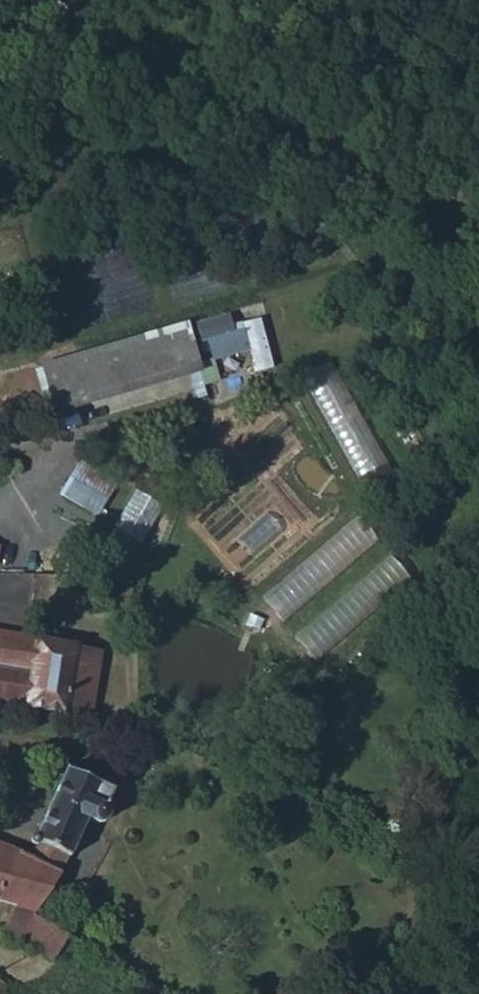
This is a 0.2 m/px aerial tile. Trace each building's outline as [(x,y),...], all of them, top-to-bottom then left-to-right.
[(181,325),(34,358),(46,411),(193,377),(181,325)] [(65,472),(55,494),(81,506),(92,484),(65,472)] [(65,713),(77,646),(0,632),(0,701),(65,713)] [(77,646),(65,713),(90,717),(102,651),(77,646)] [(39,842),(32,858),(63,871),(70,859),(88,818),(101,823),(107,820),(108,813),(107,809),(114,790),(67,768),(35,840),(39,842)] [(43,902),(63,871),(32,858),(8,848),(0,844),(0,904),(13,908),(4,936),(36,951),(52,960),(70,936),(48,920),(55,910),(43,902)]
